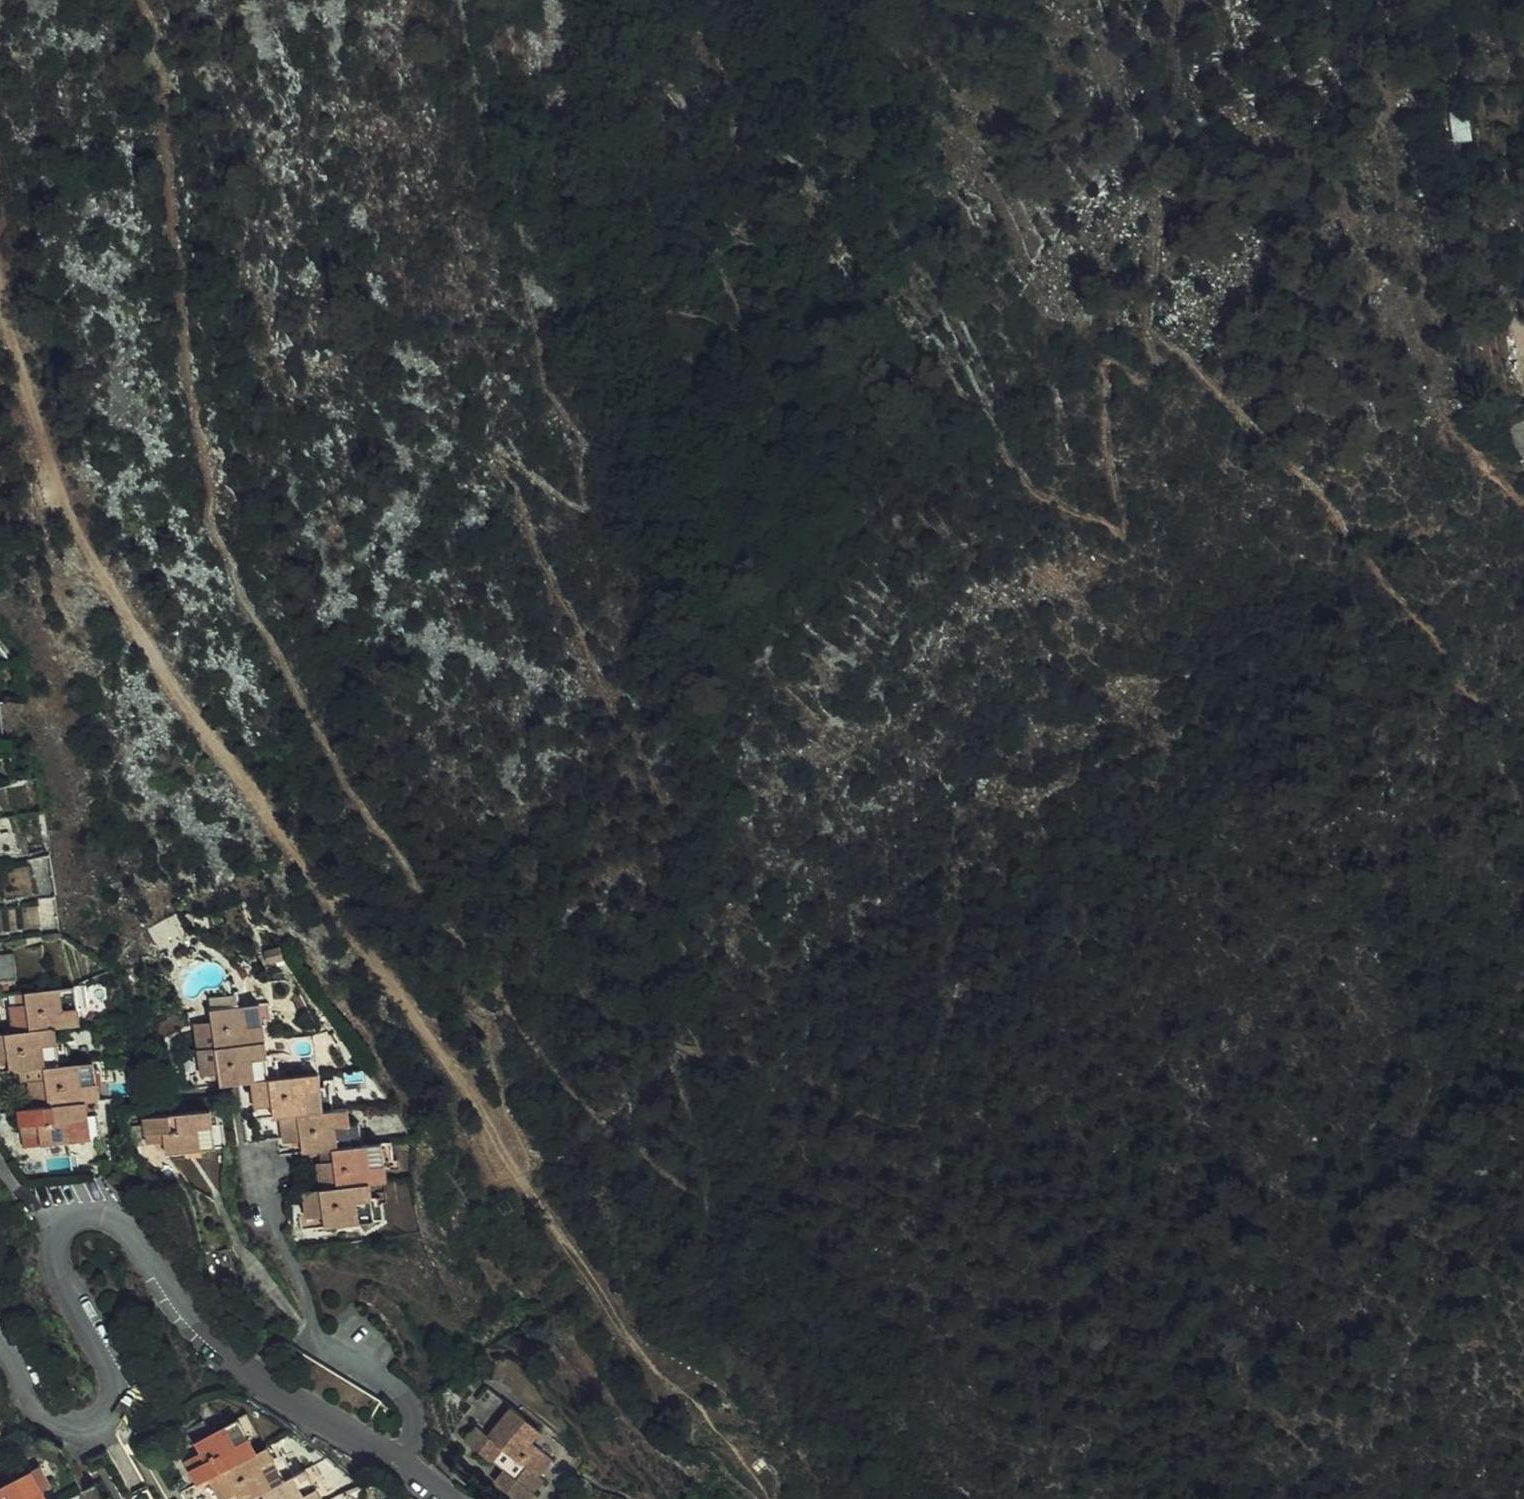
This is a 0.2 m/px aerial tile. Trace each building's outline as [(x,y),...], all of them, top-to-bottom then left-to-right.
[(40,1019),(62,1017),(58,981),(10,986),(11,999),(0,1001),(0,1024),(40,1019)] [(187,1044),(250,1037),(245,999),(200,1004),(200,1016),(185,1019),(187,1044)] [(0,1024),(0,1064),(30,1060),(45,1059),(40,1019),(0,1024)] [(241,1076),(255,1074),(250,1037),(187,1044),(190,1068),(206,1066),(207,1079),(241,1076)] [(32,1073),(17,1075),(20,1101),(71,1096),(84,1094),(79,1056),(45,1059),(30,1060),(32,1073)] [(266,1112),(311,1107),(306,1069),(255,1074),(241,1076),(245,1100),(260,1100),(262,1112),(266,1112)] [(71,1096),(20,1101),(8,1102),(11,1127),(26,1125),(28,1136),(75,1130),(71,1096)] [(196,1104),(133,1112),(136,1137),(152,1135),(153,1147),(201,1141),(196,1104)] [(286,1135),(287,1148),(317,1144),(335,1142),(330,1106),(311,1107),(266,1112),(271,1137),(286,1135)] [(335,1142),(317,1144),(319,1156),(304,1158),(307,1185),(352,1180),(370,1178),(365,1139),(335,1142)] [(352,1180),(307,1185),(290,1189),(294,1211),(307,1209),(309,1224),(358,1218),(352,1180)] [(481,1429),(502,1406),(491,1397),(471,1421),(481,1429)] [(190,1464),(237,1439),(218,1406),(177,1429),(183,1438),(167,1447),(180,1470),(190,1464)] [(483,1457),(492,1446),(504,1455),(494,1466),(481,1481),(502,1498),(520,1498),(527,1492),(518,1485),(528,1474),(523,1470),(537,1453),(520,1439),(528,1428),(502,1406),(481,1429),(471,1421),(458,1436),(483,1457)] [(243,1482),(267,1470),(247,1434),(237,1439),(190,1464),(203,1488),(218,1480),(225,1492),(243,1482)] [(492,1446),(483,1457),(494,1466),(504,1455),(492,1446)] [(235,1498),(291,1498),(305,1491),(287,1459),(267,1470),(243,1482),(248,1491),(235,1498)] [(35,1493),(16,1461),(0,1470),(0,1498),(25,1498),(35,1493)] [(25,1498),(50,1498),(45,1489),(35,1493),(25,1498)]
